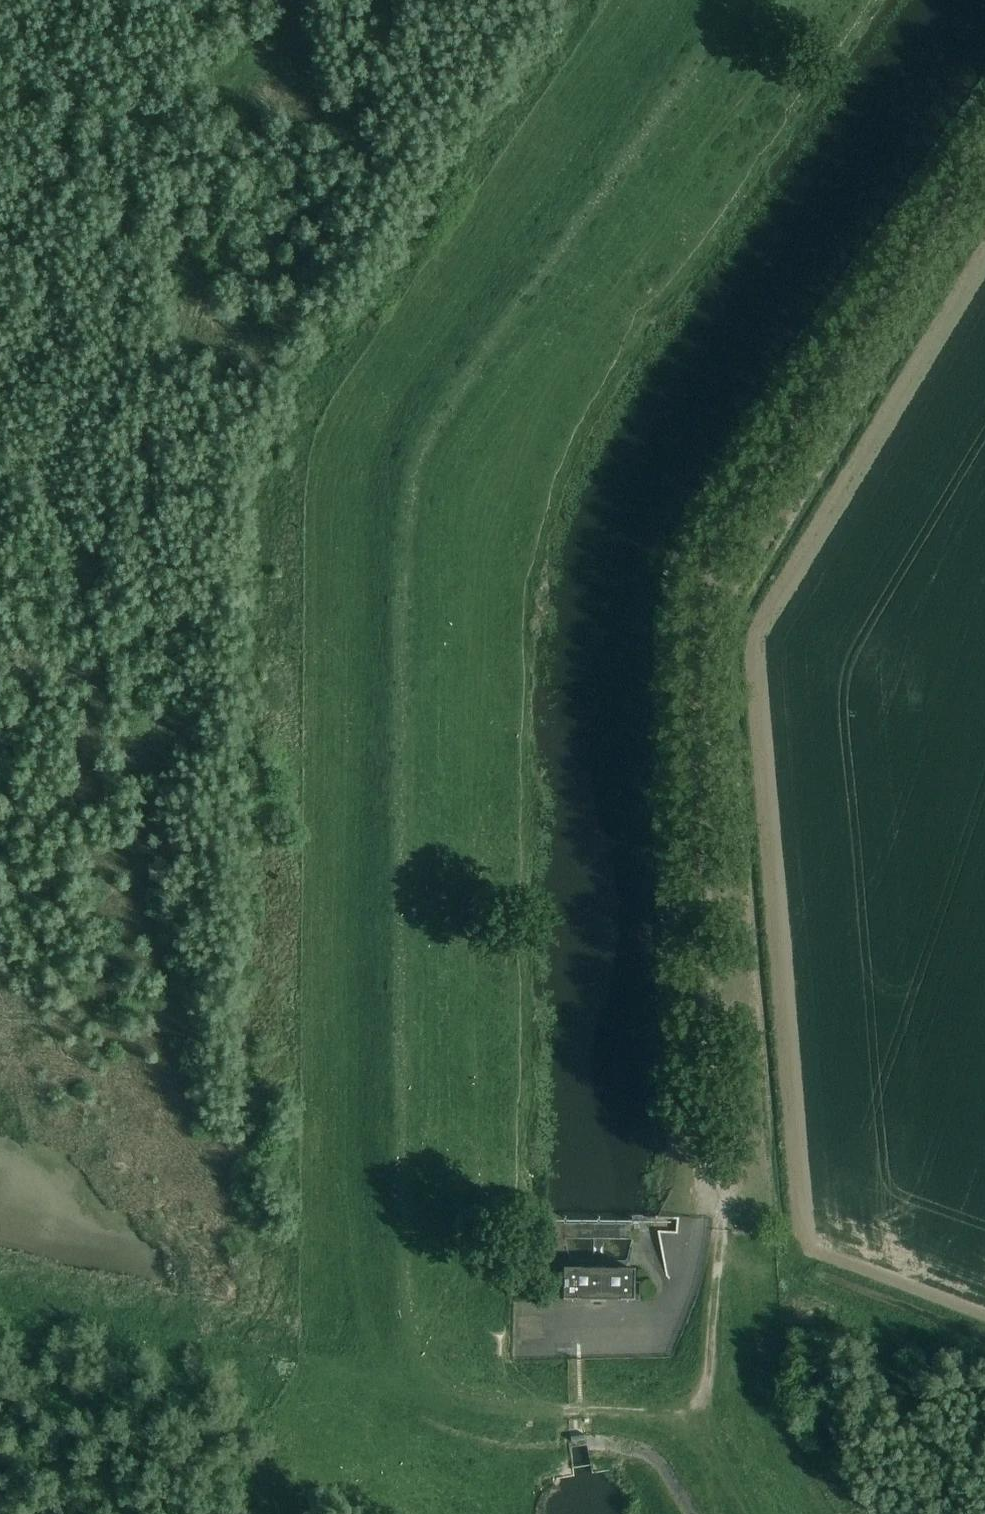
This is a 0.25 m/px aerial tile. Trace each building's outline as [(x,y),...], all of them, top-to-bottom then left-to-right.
[(563,1268),(562,1299),(633,1299),(633,1269),(563,1268)]
